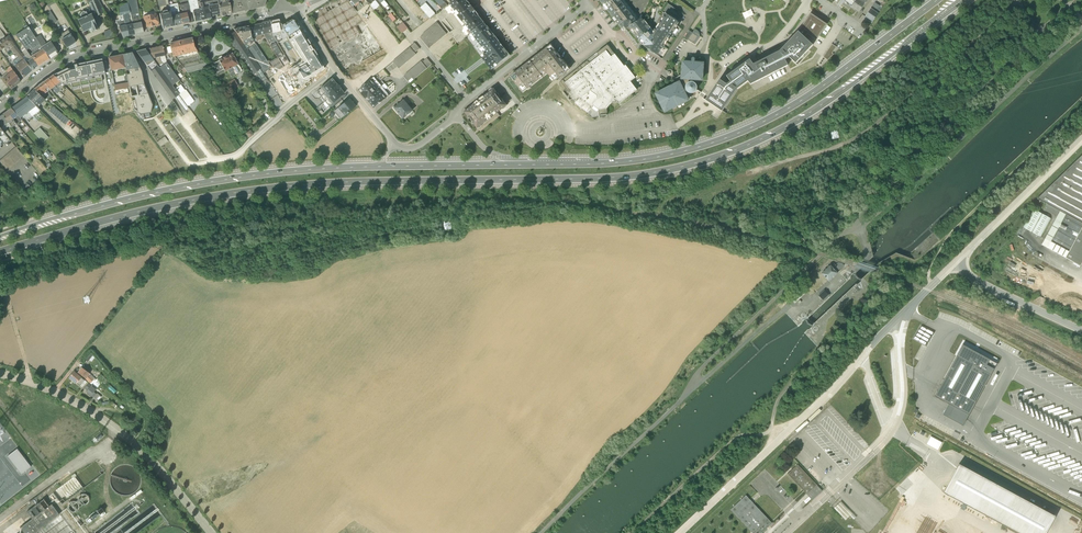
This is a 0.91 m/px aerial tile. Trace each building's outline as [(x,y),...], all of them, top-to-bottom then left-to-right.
[(104,13),(101,8),(102,7),(98,0),(93,0),(92,0),(87,0),(88,3),(93,13),(88,15),(86,12),(85,12),(84,12),(83,11),(81,12),(81,14),(80,14),(81,18),(78,20),(83,32),(91,29),(93,32),(98,29),(93,17),(104,13)] [(136,0),(127,0),(128,3),(130,15),(132,24),(134,35),(143,33),(142,28),(141,22),(140,15),(136,0)] [(189,3),(191,13),(193,13),(195,21),(201,20),(198,5),(197,0),(190,0),(188,0),(189,3)] [(206,19),(203,2),(202,0),(197,0),(198,5),(201,20),(203,20),(206,19)] [(212,1),(207,2),(210,16),(220,14),(217,0),(212,0),(212,1)] [(220,14),(221,16),(231,14),(228,0),(217,0),(220,14)] [(229,1),(231,14),(248,10),(246,0),(232,0),(229,1)] [(266,0),(246,0),(248,10),(264,7),(266,0)] [(375,0),(370,4),(374,10),(379,5),(375,0)] [(389,5),(384,0),(378,0),(385,9),(389,5)] [(448,5),(445,2),(444,2),(442,0),(434,0),(440,6),(440,7),(442,9),(448,5)] [(471,32),(484,23),(483,21),(478,15),(466,0),(455,0),(453,1),(449,4),(455,11),(454,12),(465,26),(466,26),(471,32)] [(623,5),(619,0),(600,0),(599,0),(611,15),(623,5)] [(851,7),(858,12),(867,0),(856,0),(851,7)] [(207,2),(207,1),(203,2),(206,19),(211,18),(210,16),(207,2)] [(116,22),(123,37),(129,36),(126,25),(130,24),(129,19),(129,15),(130,15),(128,3),(117,5),(119,15),(118,15),(119,21),(116,22)] [(180,25),(182,24),(180,14),(177,3),(169,5),(170,11),(173,26),(180,25)] [(189,3),(180,5),(181,9),(182,9),(183,14),(180,14),(182,24),(192,22),(191,13),(189,3)] [(436,15),(426,3),(420,7),(428,16),(430,19),(436,15)] [(875,3),(865,16),(873,21),(882,8),(875,3)] [(653,31),(651,29),(644,20),(643,20),(641,18),(640,18),(636,21),(629,27),(638,39),(639,39),(645,46),(644,47),(657,55),(663,46),(663,45),(664,46),(669,39),(668,38),(672,33),(673,33),(680,23),(679,22),(684,15),(668,4),(661,14),(663,15),(663,16),(653,31)] [(629,27),(636,21),(623,5),(611,15),(619,25),(624,30),(629,27)] [(159,14),(163,29),(173,26),(170,11),(167,12),(167,10),(162,11),(162,13),(159,14)] [(50,11),(45,15),(51,25),(57,22),(50,11)] [(141,22),(142,28),(154,26),(154,27),(158,26),(158,23),(159,23),(157,15),(156,16),(156,13),(152,14),(152,15),(142,17),(143,22),(141,22)] [(726,76),(730,81),(727,84),(719,79),(705,100),(711,104),(722,111),(737,89),(747,82),(752,79),(754,83),(787,66),(788,65),(787,64),(791,60),(795,63),(813,45),(804,37),(807,34),(816,40),(827,24),(821,20),(810,13),(797,32),(780,50),(753,64),(749,59),(726,76)] [(453,29),(445,19),(441,22),(449,32),(453,29)] [(289,63),(290,63),(300,57),(281,26),(282,26),(279,21),(278,21),(275,22),(275,21),(274,20),(270,22),(273,35),(289,63)] [(281,26),(287,37),(299,29),(294,21),(291,20),(281,26)] [(277,57),(283,67),(289,63),(273,35),(270,22),(262,23),(264,35),(265,38),(277,57)] [(408,28),(403,22),(397,27),(402,33),(408,28)] [(420,37),(429,48),(446,34),(437,22),(422,34),(423,35),(420,37)] [(260,23),(258,24),(258,25),(252,26),(251,25),(249,26),(248,26),(251,37),(255,42),(257,42),(257,41),(260,40),(262,37),(261,36),(264,35),(262,24),(260,24),(260,23)] [(482,47),(486,51),(498,42),(484,23),(471,32),(474,37),(482,47)] [(134,35),(132,24),(130,24),(126,25),(129,36),(134,35)] [(260,70),(263,73),(271,67),(255,42),(251,37),(248,26),(236,28),(237,31),(235,31),(235,32),(260,70)] [(29,54),(38,66),(49,59),(35,38),(28,27),(15,35),(24,47),(26,50),(30,48),(32,52),(29,54)] [(59,28),(55,31),(66,48),(76,42),(68,30),(62,33),(59,28)] [(693,31),(689,29),(685,37),(695,43),(702,32),(695,28),(693,31)] [(111,29),(103,32),(106,39),(114,36),(111,29)] [(260,70),(235,32),(227,36),(227,37),(252,75),(257,72),(261,79),(264,77),(260,70)] [(21,55),(9,35),(8,36),(0,41),(0,51),(9,44),(11,48),(10,49),(18,59),(17,60),(18,61),(13,64),(24,78),(32,71),(23,59),(24,59),(21,55)] [(49,59),(58,53),(50,41),(46,44),(40,35),(35,38),(49,59)] [(203,60),(200,56),(197,51),(193,45),(192,38),(170,44),(170,46),(172,52),(173,57),(174,57),(176,59),(187,73),(208,68),(203,60)] [(509,55),(498,42),(486,51),(487,52),(485,54),(484,54),(481,55),(482,56),(481,57),(491,69),(509,55)] [(420,49),(415,43),(393,61),(399,69),(416,54),(415,53),(420,49)] [(829,59),(833,53),(832,52),(837,46),(832,43),(824,56),(829,59)] [(185,89),(184,90),(178,82),(180,81),(170,68),(171,68),(166,62),(165,56),(166,54),(165,51),(163,49),(162,46),(162,45),(146,49),(187,106),(194,101),(185,89)] [(554,82),(570,69),(551,45),(530,61),(543,77),(547,73),(554,82)] [(573,98),(576,101),(575,103),(579,106),(580,108),(581,109),(582,108),(587,112),(590,109),(591,109),(592,108),(591,106),(592,105),(598,109),(599,115),(600,115),(600,116),(601,116),(602,117),(603,118),(604,118),(605,117),(606,115),(606,114),(607,114),(607,108),(611,102),(612,102),(613,103),(615,103),(616,102),(617,102),(619,104),(640,87),(633,79),(635,77),(625,65),(624,66),(607,45),(560,82),(571,96),(571,97),(572,98),(573,98)] [(24,47),(20,50),(24,55),(23,57),(24,59),(23,59),(32,70),(33,70),(35,69),(35,68),(37,66),(29,54),(26,50),(24,47)] [(146,49),(136,52),(171,100),(172,100),(179,95),(146,49)] [(122,55),(125,68),(128,82),(129,88),(132,101),(133,108),(133,110),(138,115),(151,113),(151,111),(152,105),(150,98),(144,85),(144,84),(141,71),(136,60),(135,59),(132,53),(122,55)] [(238,65),(238,64),(232,53),(231,53),(229,53),(227,54),(226,56),(224,57),(221,56),(218,58),(218,60),(218,61),(214,63),(216,67),(214,68),(215,69),(210,71),(214,77),(227,70),(230,75),(234,75),(237,74),(240,72),(241,71),(238,65)] [(125,68),(122,55),(108,58),(113,81),(114,80),(115,79),(115,77),(118,76),(117,70),(125,68)] [(275,72),(283,67),(277,57),(269,62),(275,72)] [(693,82),(693,80),(703,81),(704,62),(695,61),(695,60),(695,58),(694,58),(693,57),(692,57),(691,58),(691,61),(682,61),(680,79),(690,80),(690,82),(688,82),(687,83),(686,85),(685,87),(685,89),(683,90),(679,82),(655,93),(665,113),(689,101),(685,92),(686,91),(688,92),(690,93),(692,93),(694,93),(696,91),(697,88),(697,86),(696,84),(694,83),(693,82)] [(410,83),(432,64),(427,58),(423,61),(422,60),(421,61),(404,75),(405,75),(409,80),(408,81),(410,83)] [(65,86),(68,90),(105,76),(102,59),(74,65),(75,69),(68,71),(67,68),(53,75),(60,82),(65,86)] [(522,92),(543,77),(530,61),(510,76),(522,92)] [(439,73),(433,65),(430,68),(436,75),(439,73)] [(6,73),(1,77),(11,89),(20,81),(10,66),(5,70),(6,73)] [(53,75),(48,79),(58,92),(61,90),(61,89),(62,88),(63,89),(65,86),(60,82),(53,75)] [(366,99),(381,86),(374,77),(358,90),(359,91),(361,93),(366,99)] [(48,79),(43,82),(50,90),(52,88),(56,93),(58,92),(48,79)] [(226,95),(239,87),(234,79),(225,84),(224,82),(220,84),(226,95)] [(344,94),(331,79),(317,91),(325,102),(323,103),(326,108),(328,106),(329,106),(344,94)] [(43,82),(39,86),(45,94),(45,93),(49,98),(52,97),(48,91),(50,90),(43,82)] [(129,88),(128,82),(113,85),(115,91),(127,88),(129,88)] [(375,107),(389,95),(385,90),(388,87),(385,83),(381,86),(366,99),(373,107),(375,107)] [(39,86),(34,89),(46,101),(49,98),(45,93),(45,94),(39,86)] [(44,100),(34,89),(26,97),(37,108),(39,105),(40,105),(44,100)] [(497,113),(506,106),(493,90),(484,97),(497,113)] [(506,92),(503,94),(508,102),(512,100),(506,92)] [(24,117),(26,120),(40,110),(37,108),(26,97),(11,108),(21,120),(24,117)] [(493,117),(497,113),(484,97),(479,101),(474,105),(487,121),(491,118),(490,117),(491,116),(492,116),(493,117)] [(333,111),(340,119),(355,107),(348,99),(333,111)] [(184,115),(188,112),(179,100),(175,103),(184,115)] [(403,118),(412,110),(404,101),(395,108),(403,118)] [(477,128),(487,121),(474,105),(465,112),(477,128)] [(49,111),(64,125),(69,119),(53,106),(49,111)] [(21,120),(11,108),(6,112),(16,124),(18,126),(20,124),(19,123),(21,120)] [(16,124),(6,112),(2,115),(12,128),(16,124)] [(2,130),(9,125),(2,116),(0,117),(0,128),(2,130)] [(257,124),(250,130),(253,134),(260,128),(257,124)] [(1,148),(0,147),(2,145),(1,144),(2,143),(3,144),(4,143),(6,144),(10,140),(0,128),(0,149),(1,148)] [(39,128),(34,133),(43,143),(48,137),(39,128)] [(168,141),(164,137),(157,142),(161,147),(168,141)] [(0,160),(0,163),(6,169),(9,167),(10,169),(24,157),(15,147),(0,160)] [(1037,198),(1046,203),(1042,213),(1033,208),(1023,226),(1044,238),(1040,245),(1080,266),(1081,262),(1081,155),(1037,198)] [(775,223),(773,229),(782,233),(784,227),(775,223)] [(822,273),(829,281),(838,273),(837,272),(844,265),(842,264),(838,262),(835,265),(834,264),(831,266),(830,265),(822,273)] [(829,295),(824,290),(818,296),(823,301),(829,295)] [(948,404),(969,415),(997,363),(962,344),(934,396),(948,404)] [(104,384),(107,381),(106,379),(100,375),(94,381),(93,380),(95,378),(89,373),(81,367),(77,373),(89,383),(96,388),(102,382),(104,384)] [(82,387),(86,382),(74,371),(68,378),(76,384),(77,383),(82,387)] [(96,389),(88,383),(84,388),(87,391),(86,392),(95,400),(95,401),(98,404),(99,402),(98,401),(101,397),(97,393),(96,394),(93,392),(96,389)] [(116,391),(109,385),(106,388),(113,394),(116,391)] [(969,415),(948,404),(943,414),(963,425),(969,415)] [(931,435),(927,443),(939,448),(942,440),(931,435)] [(17,449),(7,456),(21,474),(31,467),(17,449)] [(614,449),(611,450),(610,450),(607,452),(607,454),(605,456),(605,457),(606,457),(609,459),(616,452),(614,449)] [(0,460),(0,469),(12,485),(19,480),(3,458),(0,460)] [(816,484),(797,464),(787,474),(806,494),(807,494),(809,496),(803,501),(806,503),(811,499),(812,500),(822,491),(816,484)] [(959,464),(944,491),(1020,532),(1046,532),(1055,517),(959,464)] [(731,509),(753,532),(761,532),(772,523),(746,495),(731,509)] [(48,506),(43,498),(26,511),(31,518),(20,527),(24,532),(35,532),(59,515),(51,504),(48,506)] [(96,509),(100,514),(105,509),(101,505),(96,509)]
